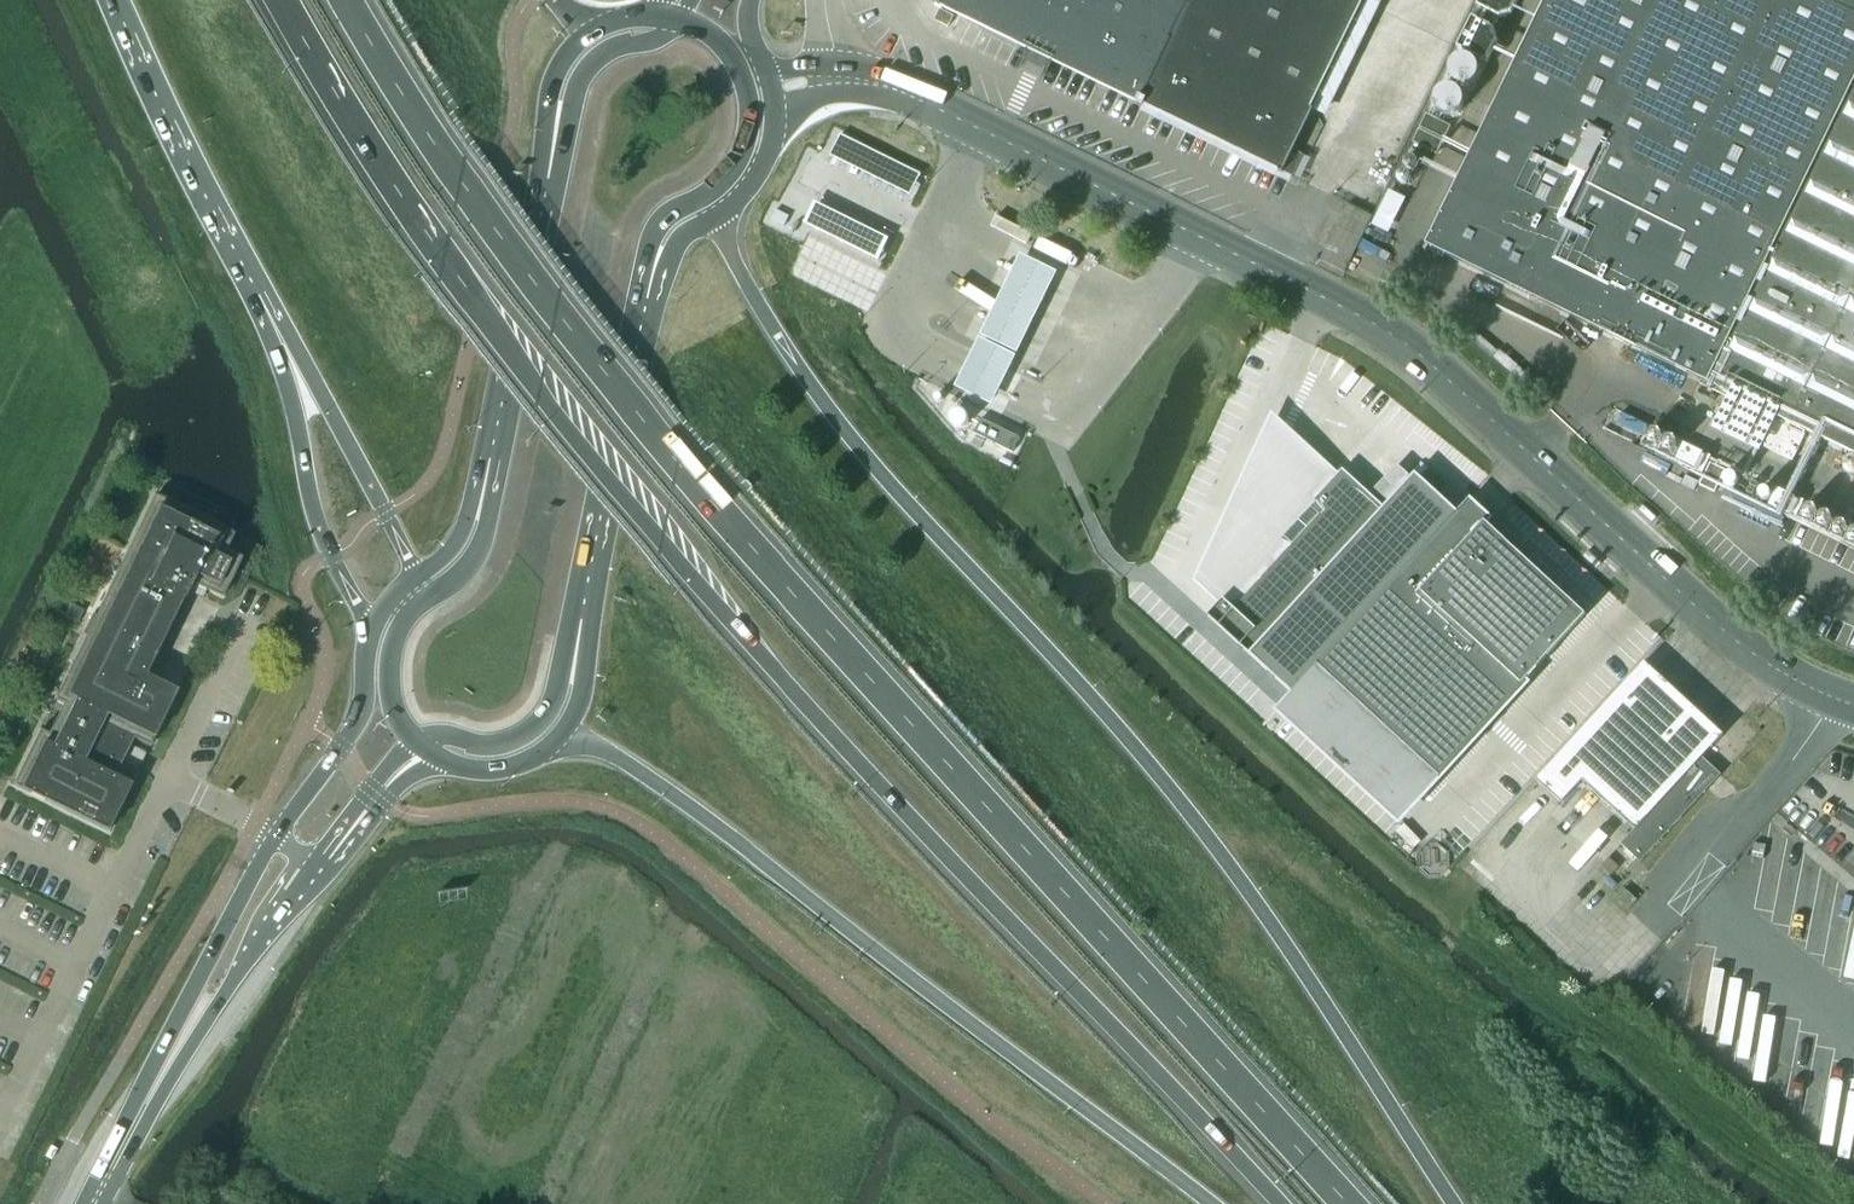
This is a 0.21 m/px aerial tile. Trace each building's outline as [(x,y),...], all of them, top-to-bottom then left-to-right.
[(1060,65),(1139,104),(1295,180),(1306,159),(1293,153),(1358,20),(1361,13),(1367,0),(944,0),(941,7),(1021,46),(1060,65)] [(1426,246),(1853,455),(1853,0),(1546,0),(1426,246)] [(1477,8),(1499,18),(1511,14),(1518,0),(1481,0),(1477,8)] [(1457,49),(1487,64),(1498,41),(1493,29),(1472,19),(1457,49)] [(1450,127),(1426,116),(1420,128),(1444,140),(1450,127)] [(1442,143),(1419,131),(1413,143),(1437,154),(1442,143)] [(776,211),(771,221),(784,227),(789,217),(776,211)] [(1056,276),(1017,257),(954,391),(992,408),(1056,276)] [(1274,420),(1199,580),(1222,601),(1209,615),(1208,616),(1250,655),(1252,653),(1385,508),(1384,508),(1343,470),(1336,478),(1274,420)] [(979,421),(972,436),(1011,456),(1019,440),(979,421)] [(1252,653),(1250,655),(1292,694),(1279,708),(1400,819),(1402,817),(1439,777),(1587,616),(1488,525),(1485,522),(1478,531),(1458,513),(1416,473),(1411,478),(1390,502),(1384,508),(1385,508),(1252,653)] [(153,496),(81,643),(52,701),(62,706),(49,734),(39,729),(11,787),(108,835),(136,777),(119,768),(122,762),(134,768),(141,752),(130,747),(133,740),(150,749),(178,691),(147,675),(192,584),(222,598),(241,559),(226,551),(234,535),(228,532),(153,496)] [(1644,859),(1721,775),(1703,758),(1724,735),(1670,686),(1645,663),(1554,762),(1537,780),(1562,803),(1583,781),(1630,825),(1635,829),(1621,844),(1641,862),(1644,859)] [(1629,909),(1637,900),(1625,889),(1617,898),(1629,909)]
